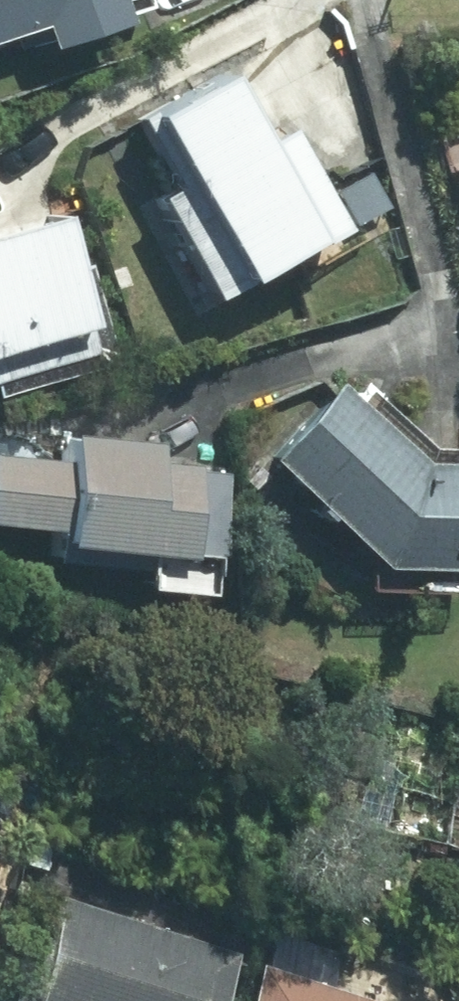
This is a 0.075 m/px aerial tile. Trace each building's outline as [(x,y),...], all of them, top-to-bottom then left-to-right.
[(25,25),(32,46),(113,22),(106,0),(0,0),(0,33),(25,25)] [(215,75),(137,115),(222,280),(326,227),(277,131),(250,145),(215,75)] [(446,153),(458,200),(458,150),(446,153)] [(0,227),(0,376),(88,352),(50,214),(0,227)] [(256,458),(367,566),(458,569),(458,464),(412,463),(329,383),(256,458)] [(42,544),(171,558),(171,552),(214,557),(223,473),(182,469),(182,465),(143,460),(145,443),(54,433),(51,460),(0,454),(0,525),(44,530),(42,544)] [(230,953),(27,887),(0,970),(0,1000),(215,1000),(230,953)] [(250,964),(238,1000),(365,1000),(250,964)]
